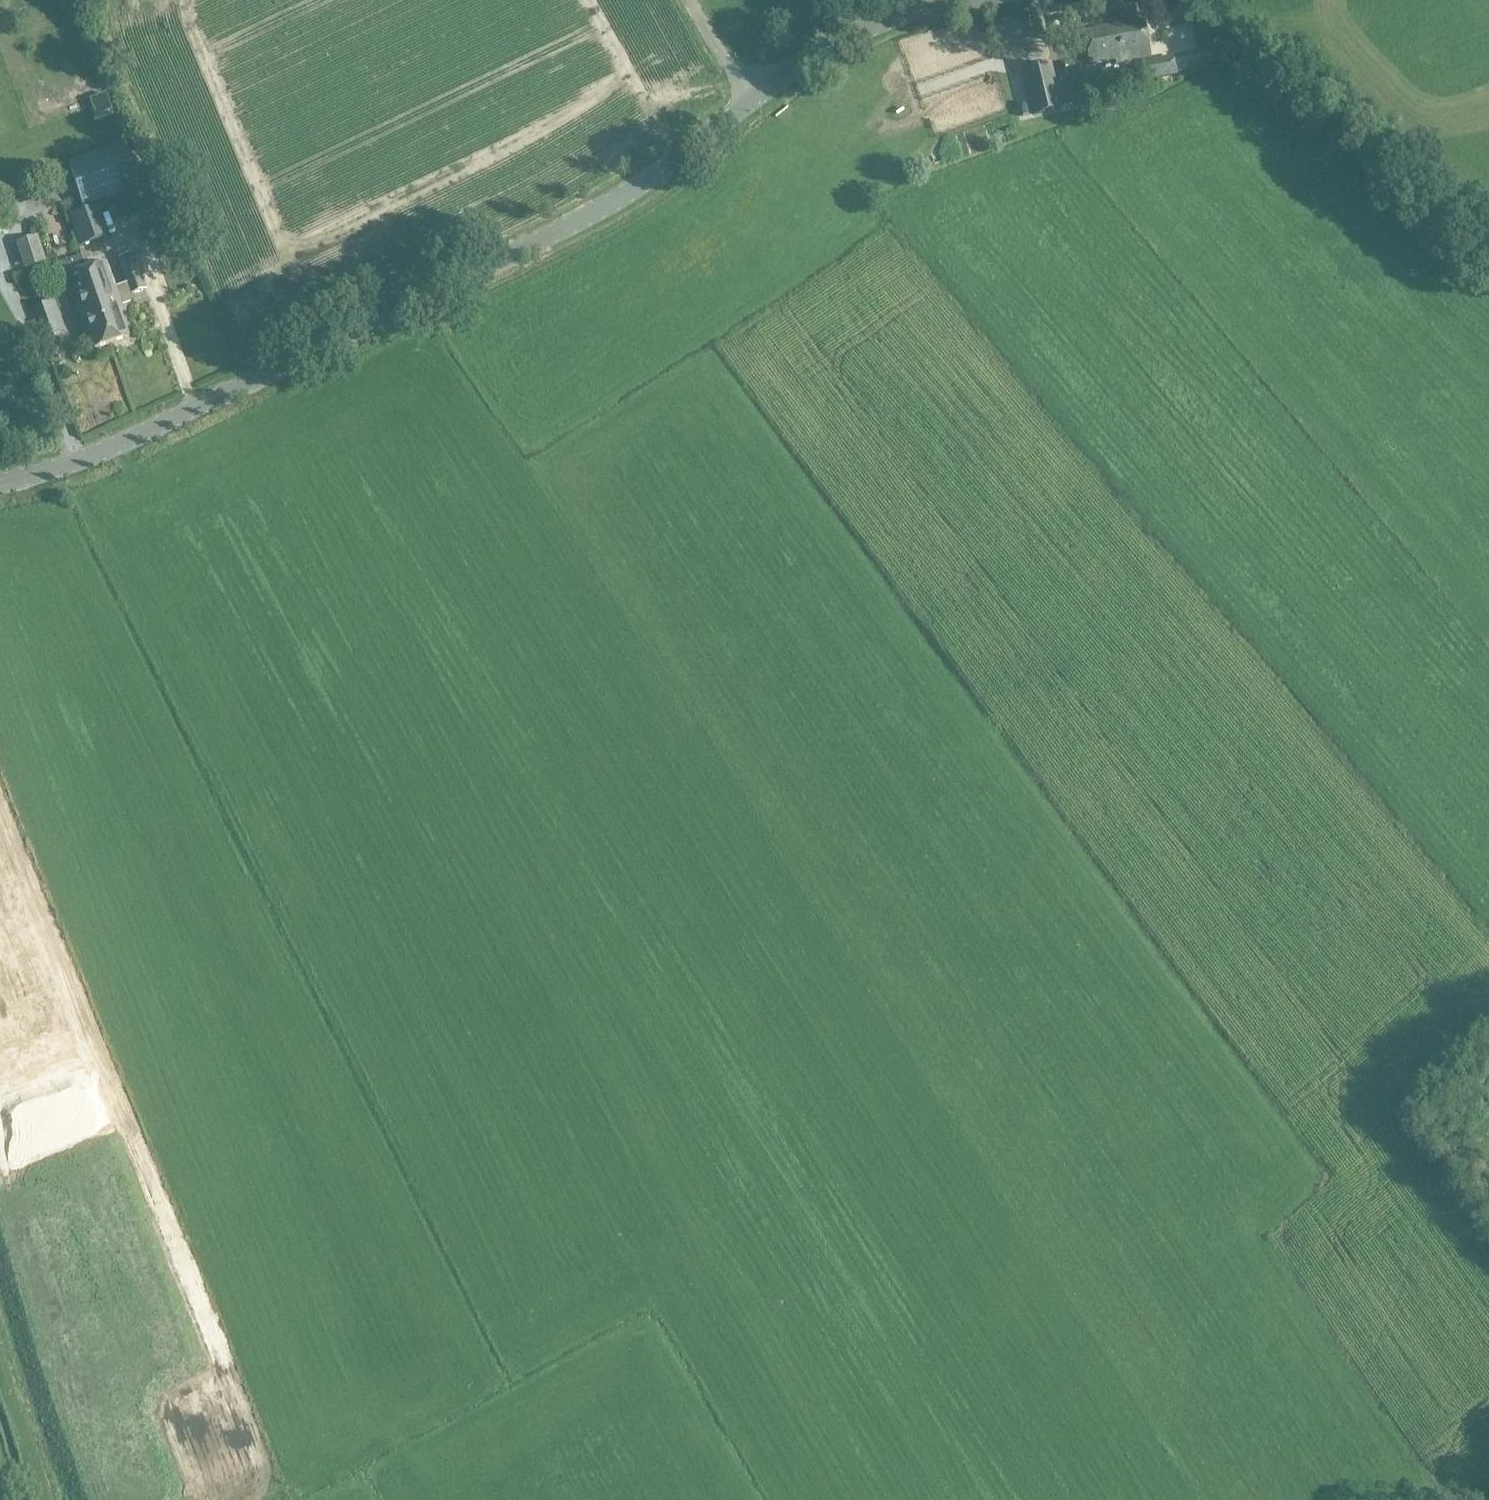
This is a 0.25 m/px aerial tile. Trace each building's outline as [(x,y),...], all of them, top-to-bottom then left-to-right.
[(1024,17),(985,27),(990,46),(1029,37),(1024,17)] [(1151,58),(1143,19),(1102,27),(1103,29),(1085,33),(1091,65),(1116,60),(1117,64),(1151,58)] [(1203,61),(1227,53),(1220,35),(1197,43),(1203,61)] [(1173,58),(1144,63),(1148,81),(1177,75),(1173,58)] [(1078,59),(1064,62),(1066,74),(1080,71),(1078,59)] [(928,115),(999,99),(992,65),(921,81),(928,115)] [(1063,111),(1053,65),(1025,71),(1035,117),(1063,111)] [(84,207),(143,187),(129,148),(71,168),(84,207)] [(81,248),(104,239),(93,209),(70,217),(81,248)] [(108,263),(86,271),(111,343),(130,337),(121,312),(124,311),(123,307),(134,302),(131,295),(147,289),(135,254),(120,259),(128,283),(116,287),(108,263)] [(81,257),(62,263),(67,278),(83,326),(87,325),(95,349),(111,343),(86,271),(81,257)] [(65,332),(55,301),(35,308),(45,339),(65,332)]
